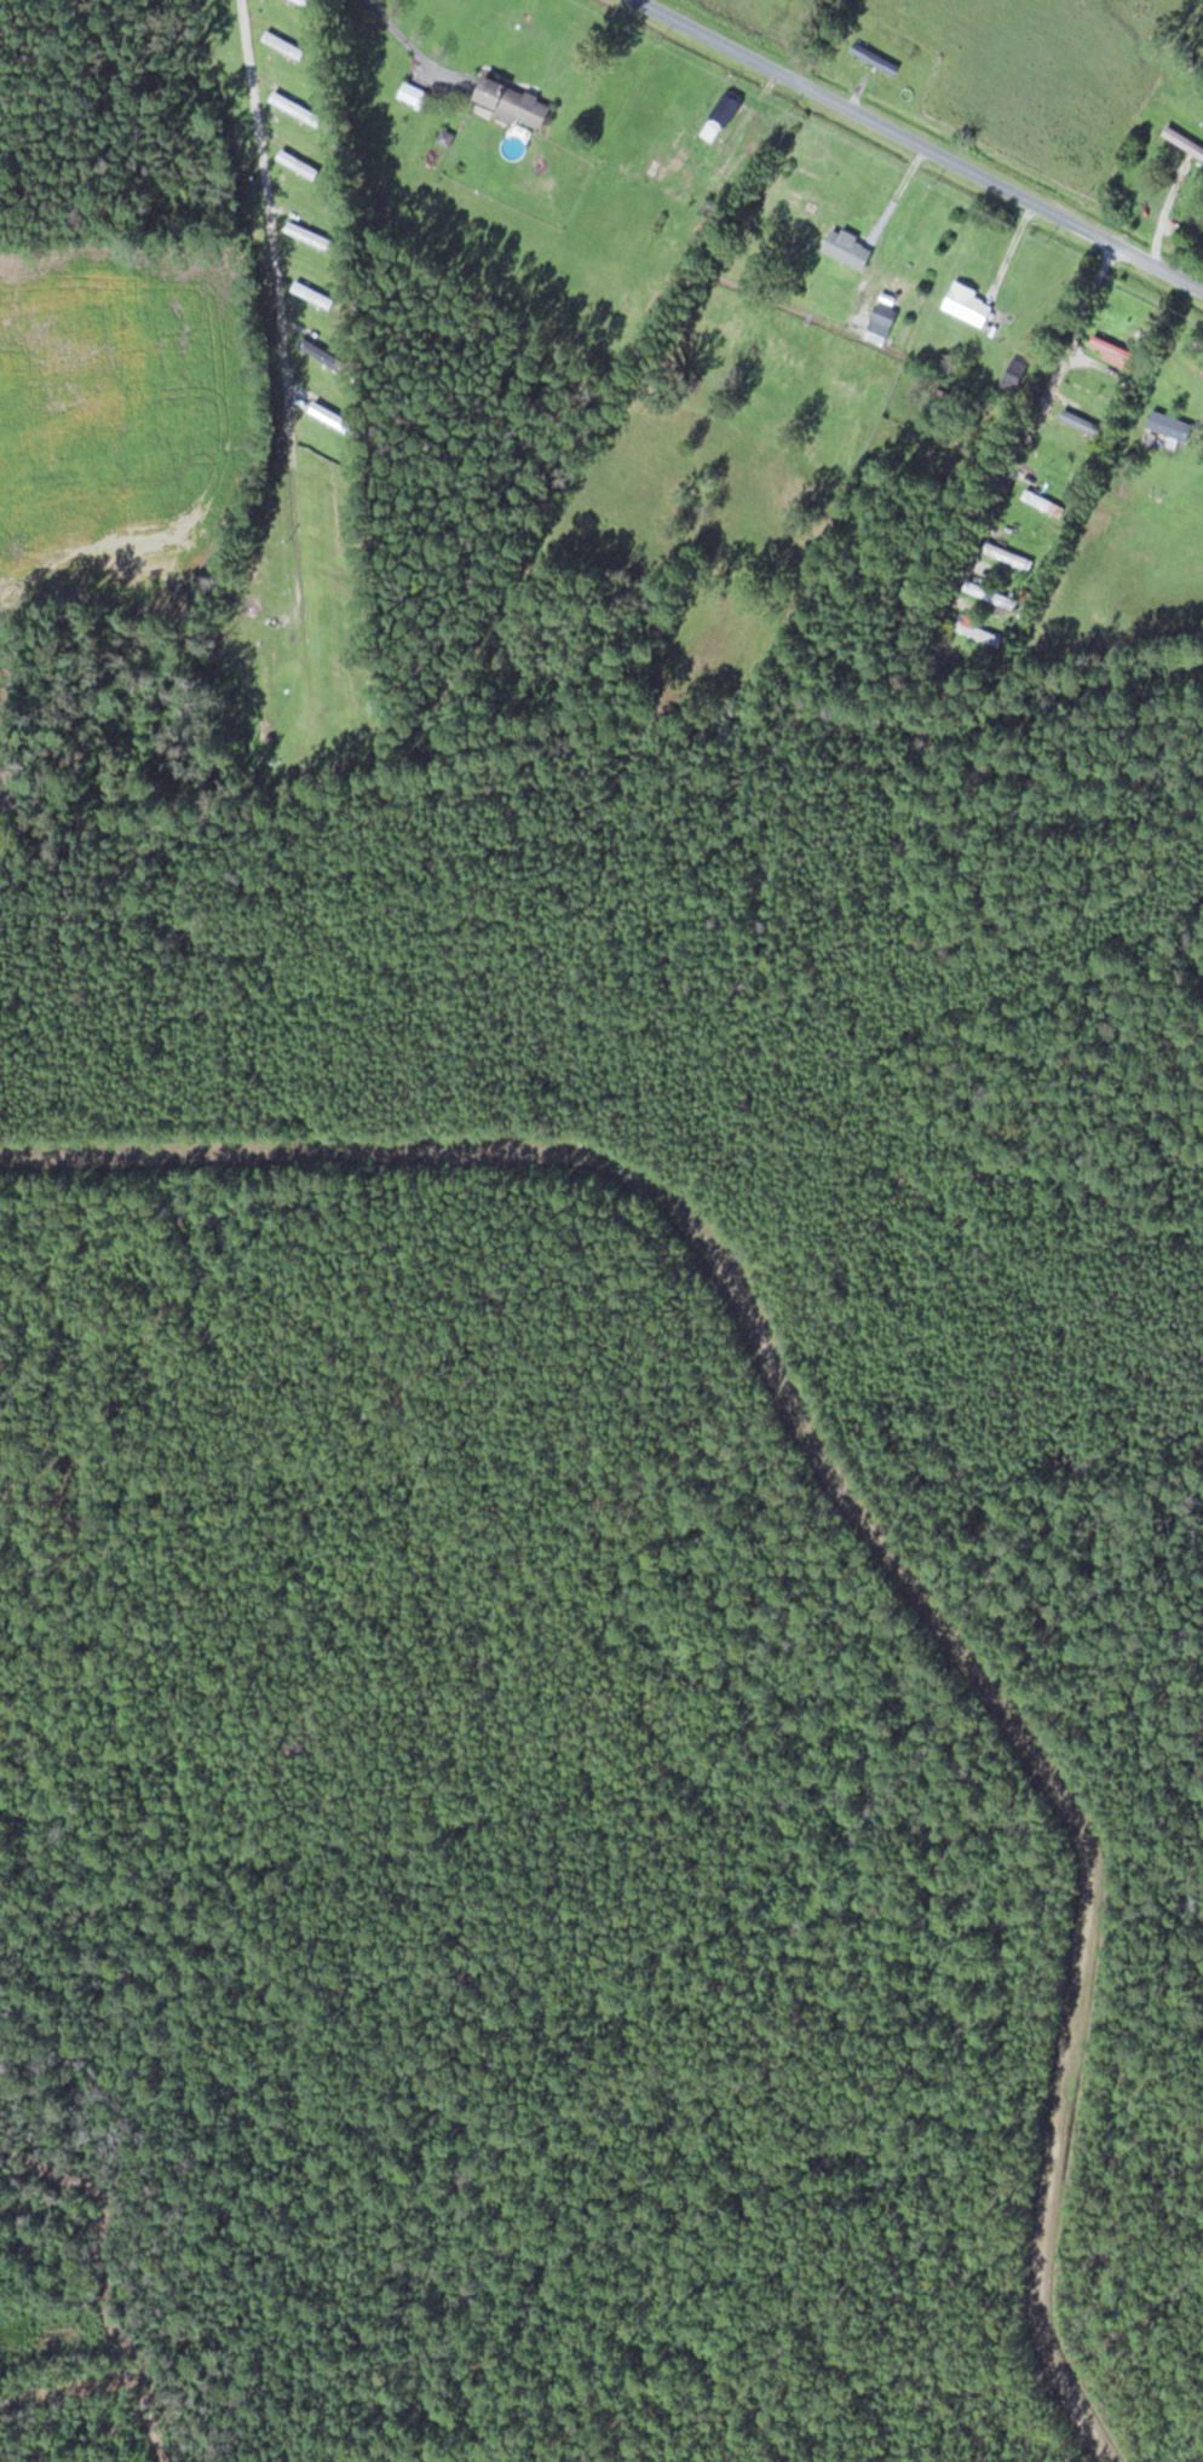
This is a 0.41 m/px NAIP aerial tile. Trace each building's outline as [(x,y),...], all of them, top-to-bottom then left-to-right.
[(895,74),(900,63),(854,42),(849,53),(895,74)] [(474,104),(543,128),(553,100),(484,75),(474,104)] [(744,93),(725,86),(710,123),(729,131),(744,93)] [(1202,160),(1202,147),(1169,123),(1163,132),(1202,160)] [(823,251),(865,270),(876,246),(834,227),(823,251)] [(994,305),(976,297),(979,289),(956,280),(944,309),(986,325),(994,305)] [(869,327),(886,336),(899,313),(882,303),(869,327)] [(1139,353),(1095,334),(1088,349),(1132,369),(1139,353)] [(1030,363),(1015,356),(1000,385),(1015,393),(1030,363)] [(1104,426),(1065,408),(1060,418),(1099,436),(1104,426)] [(1194,423),(1153,409),(1147,426),(1189,441),(1194,423)] [(1066,505),(1025,489),(1021,501),(1062,517),(1066,505)] [(1031,570),(1035,560),(987,542),(983,552),(1031,570)] [(972,571),(981,574),(983,566),(974,563),(972,571)] [(998,646),(1002,636),(977,626),(979,620),(961,613),(955,629),(998,646)]
